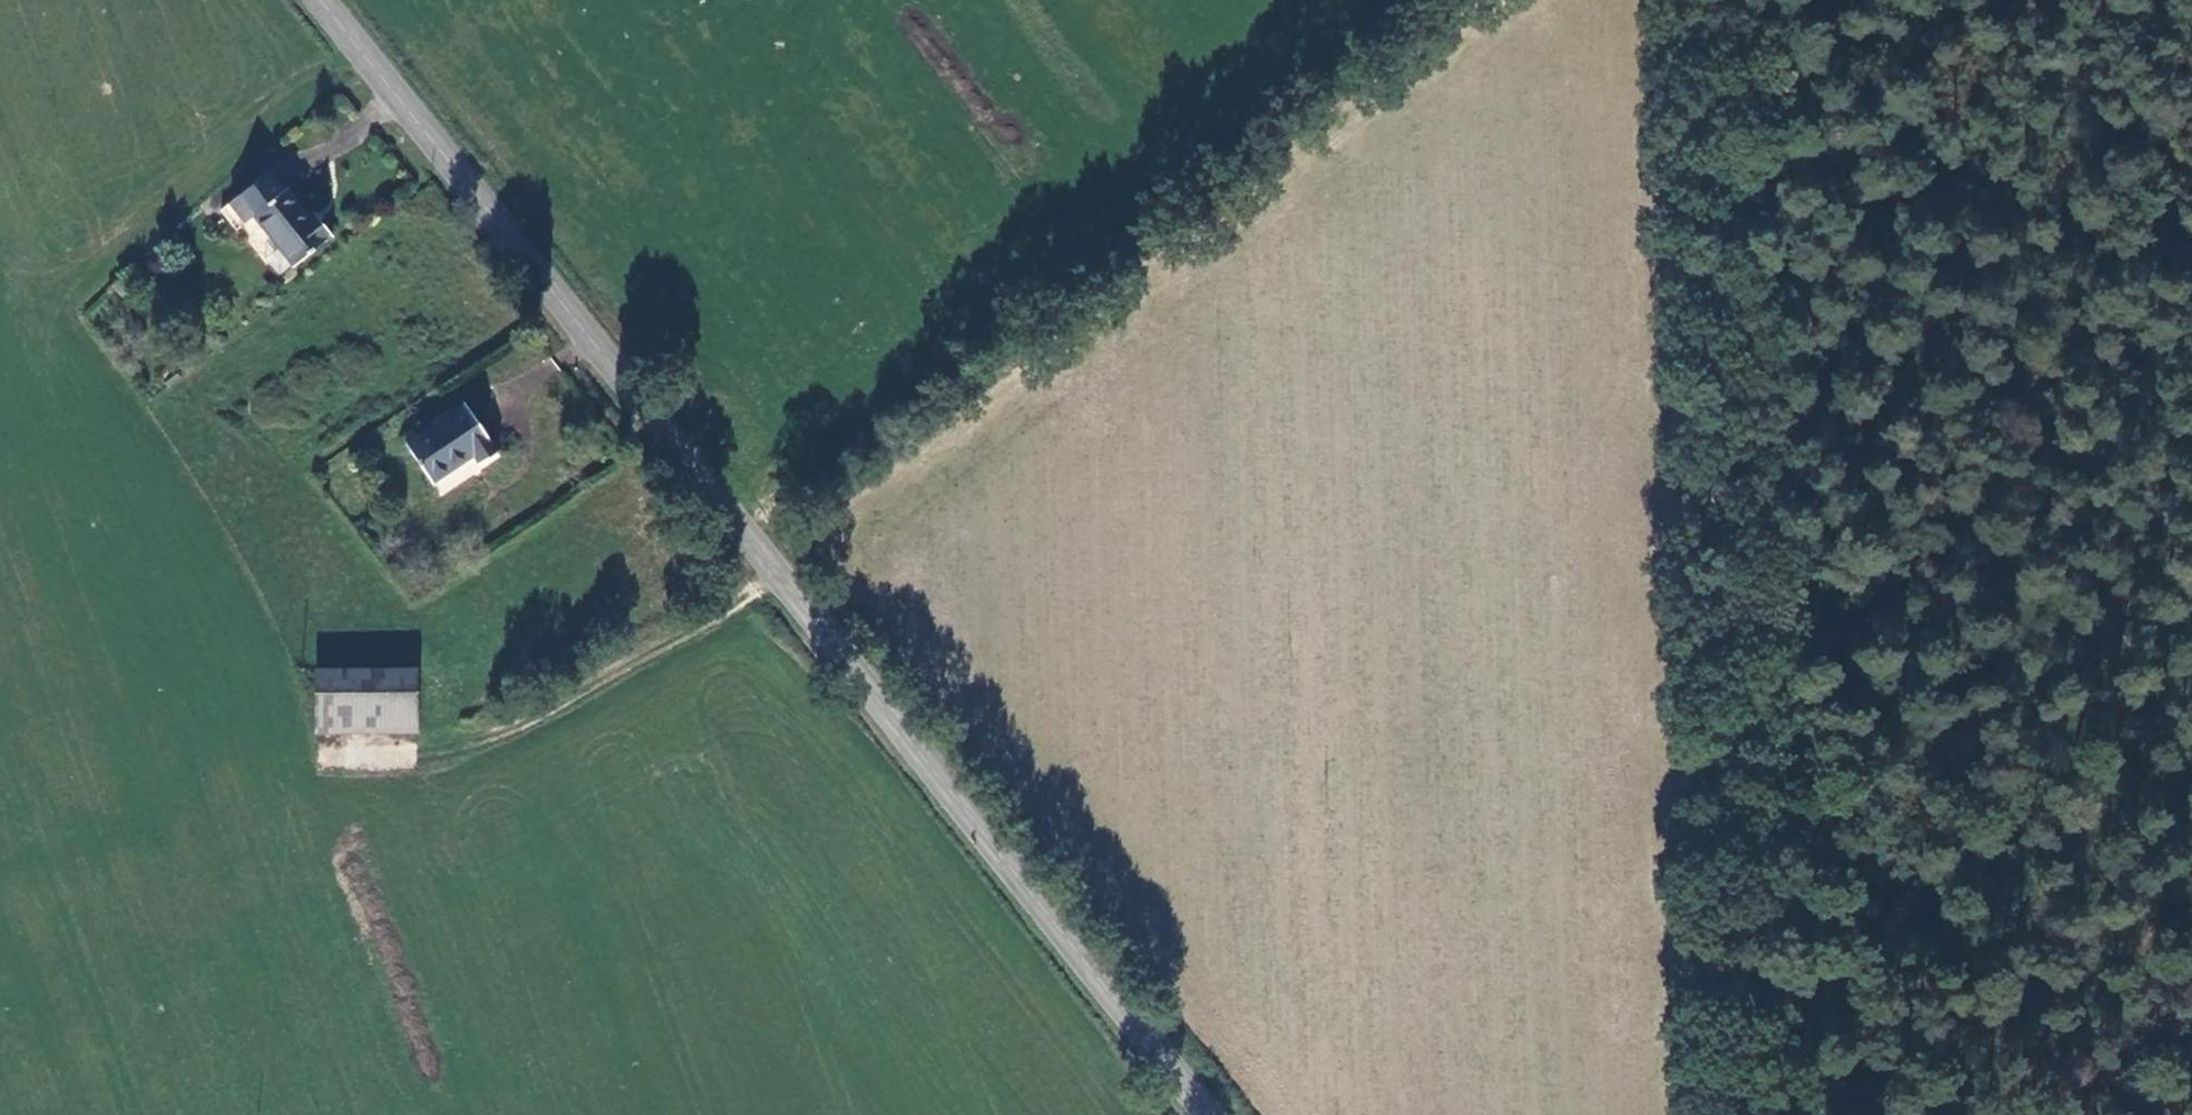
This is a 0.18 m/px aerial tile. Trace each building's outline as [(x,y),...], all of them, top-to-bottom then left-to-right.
[(237,229),(254,215),(295,268),(334,237),(313,211),(309,214),(288,187),(285,190),(270,171),(222,209),(237,229)] [(464,405),(406,444),(434,484),(474,457),(481,464),(497,451),(464,405)] [(415,674),(315,675),(315,733),(416,732),(415,674)]
